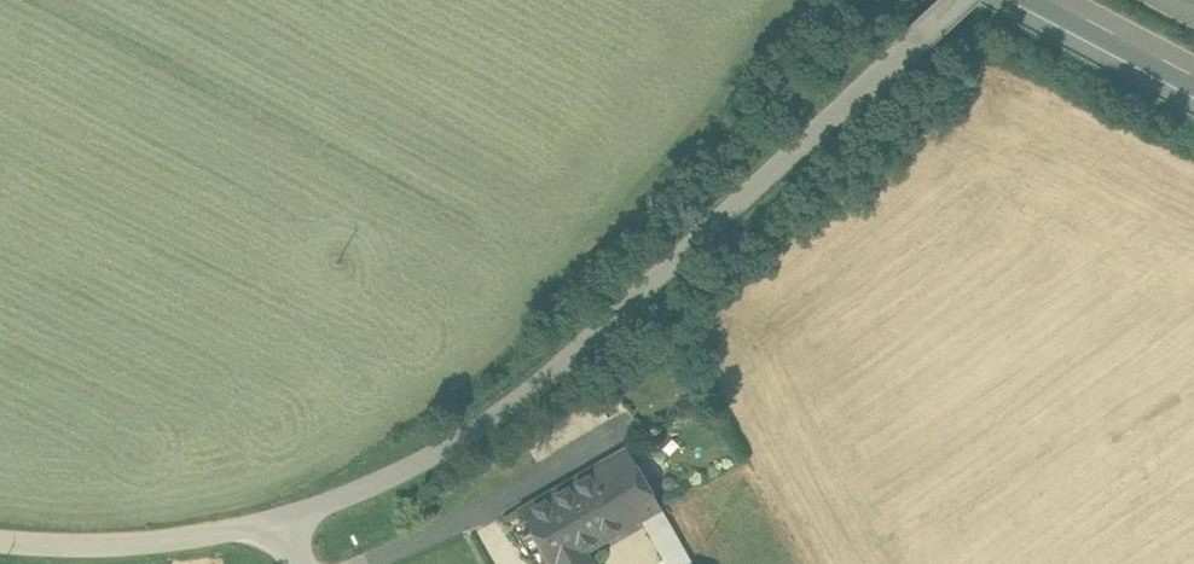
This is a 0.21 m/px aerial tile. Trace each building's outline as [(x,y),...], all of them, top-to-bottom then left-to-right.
[(627,449),(589,471),(621,528),(640,517),(659,506),(627,449)] [(522,509),(553,563),(592,563),(584,549),(621,528),(589,471),(522,509)] [(659,506),(640,517),(648,530),(665,559),(659,562),(661,563),(693,563),(659,506)]
